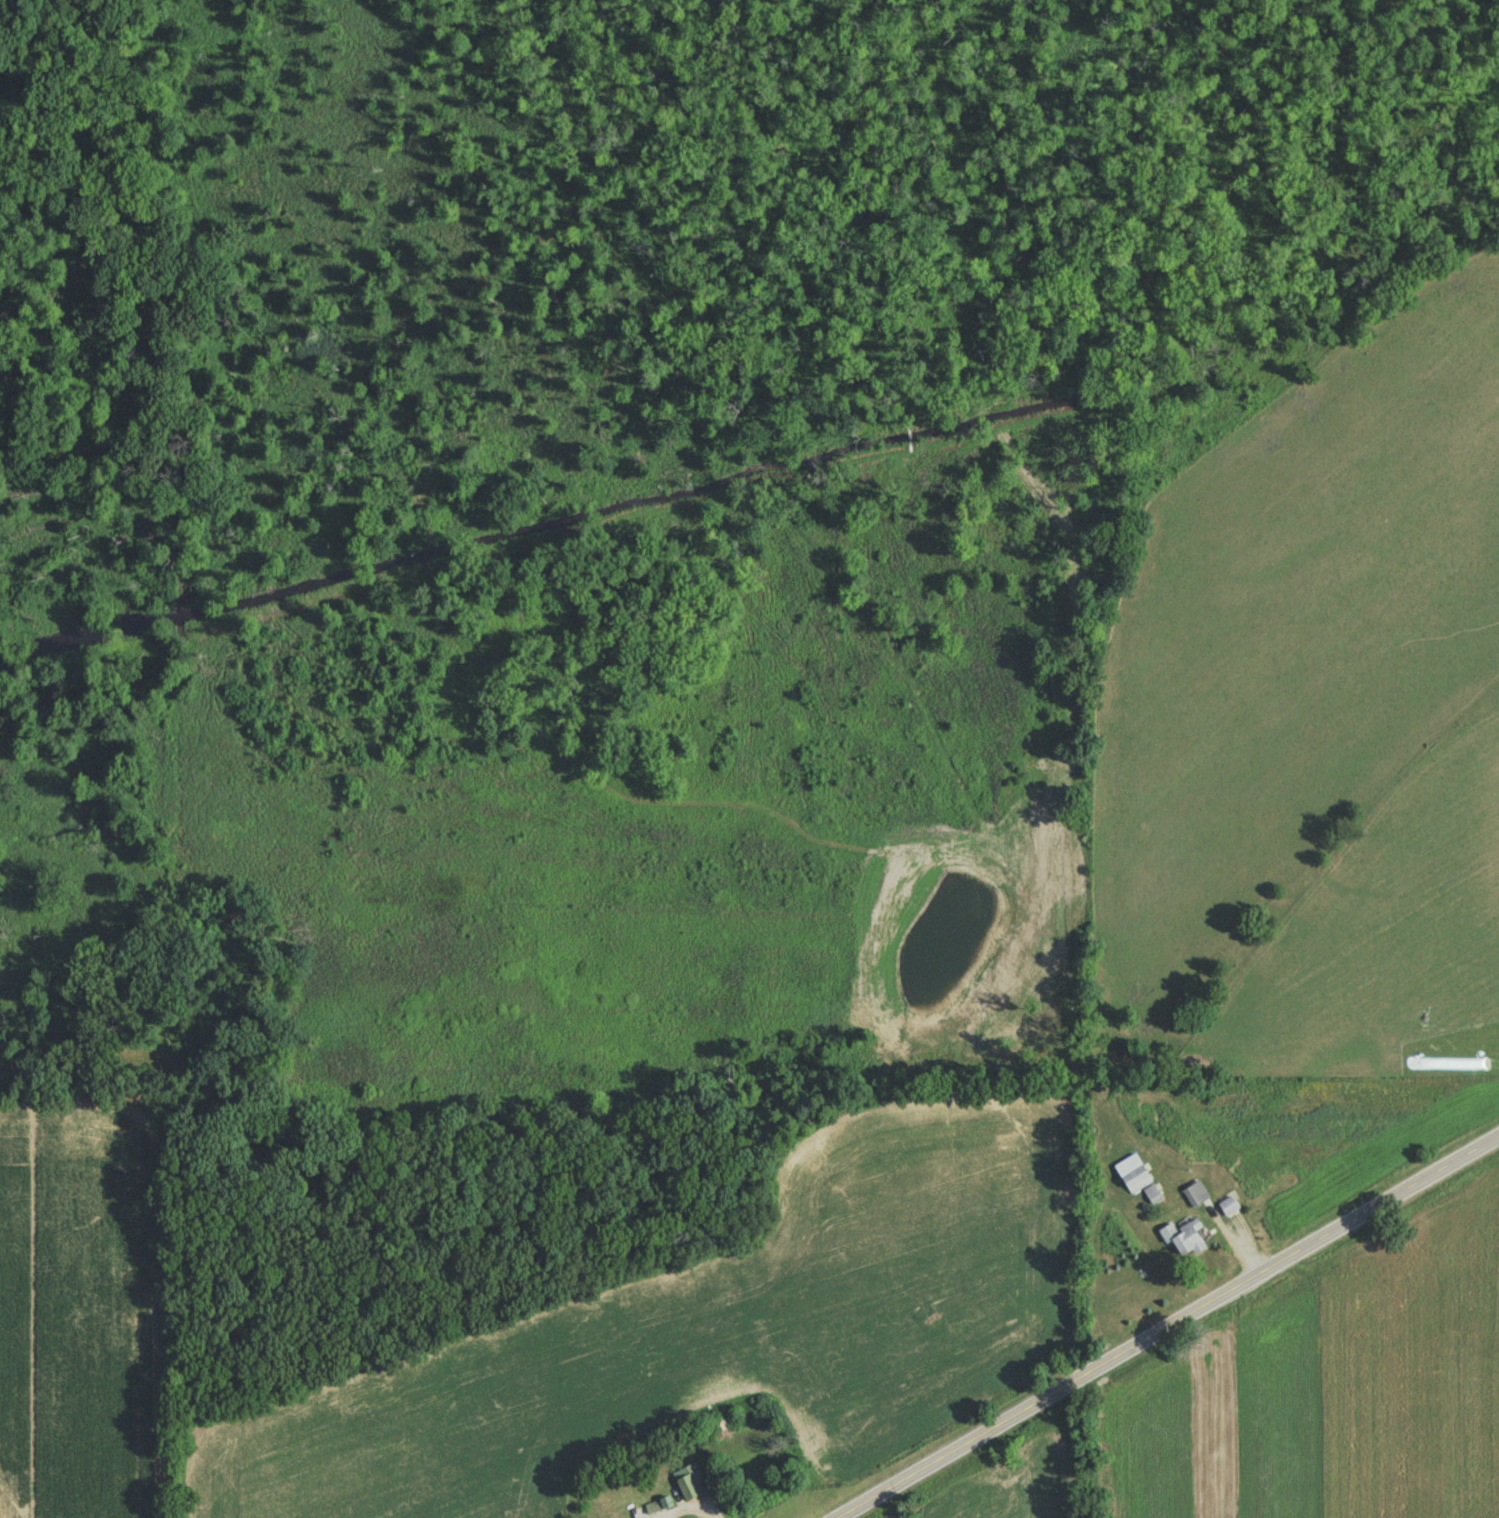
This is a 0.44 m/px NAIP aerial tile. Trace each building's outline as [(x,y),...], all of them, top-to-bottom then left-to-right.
[(1123,1182),(1132,1197),(1154,1182),(1145,1167),(1123,1182)] [(1182,1194),(1193,1212),(1211,1201),(1200,1183),(1182,1194)] [(1144,1193),(1152,1206),(1162,1201),(1155,1187),(1144,1193)] [(1239,1209),(1230,1198),(1218,1209),(1227,1220),(1239,1209)] [(1207,1251),(1197,1233),(1203,1230),(1198,1221),(1176,1233),(1172,1226),(1159,1233),(1167,1248),(1174,1244),(1185,1263),(1207,1251)] [(709,1494),(696,1465),(673,1475),(687,1504),(709,1494)] [(649,1517),(656,1517),(675,1509),(670,1498),(644,1509),(649,1517)]
